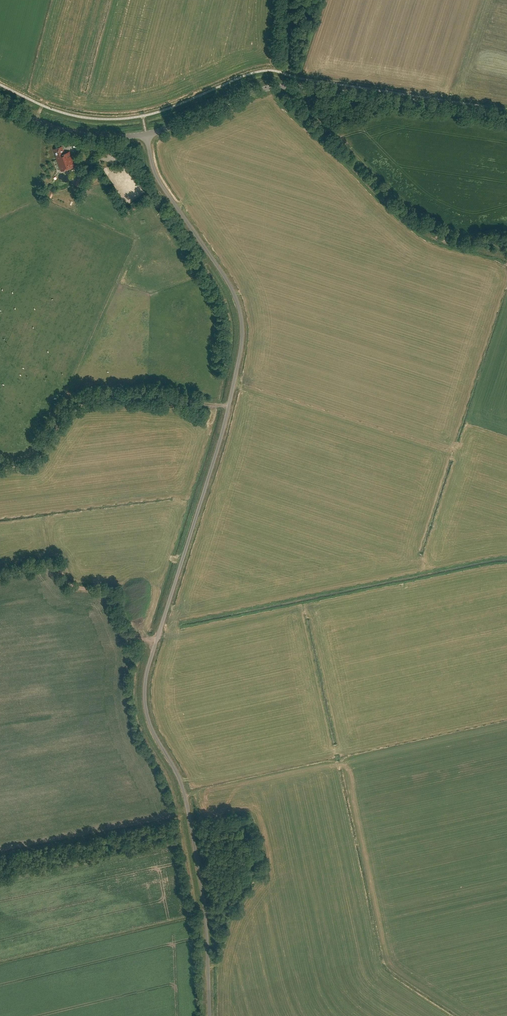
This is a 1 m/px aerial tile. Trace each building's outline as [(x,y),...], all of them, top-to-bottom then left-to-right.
[(64,153),(62,146),(54,149),(57,156),(56,156),(61,171),(75,166),(70,151),(64,153)] [(127,160),(122,151),(116,155),(120,163),(127,160)] [(87,173),(80,171),(74,184),(81,187),(87,173)]
